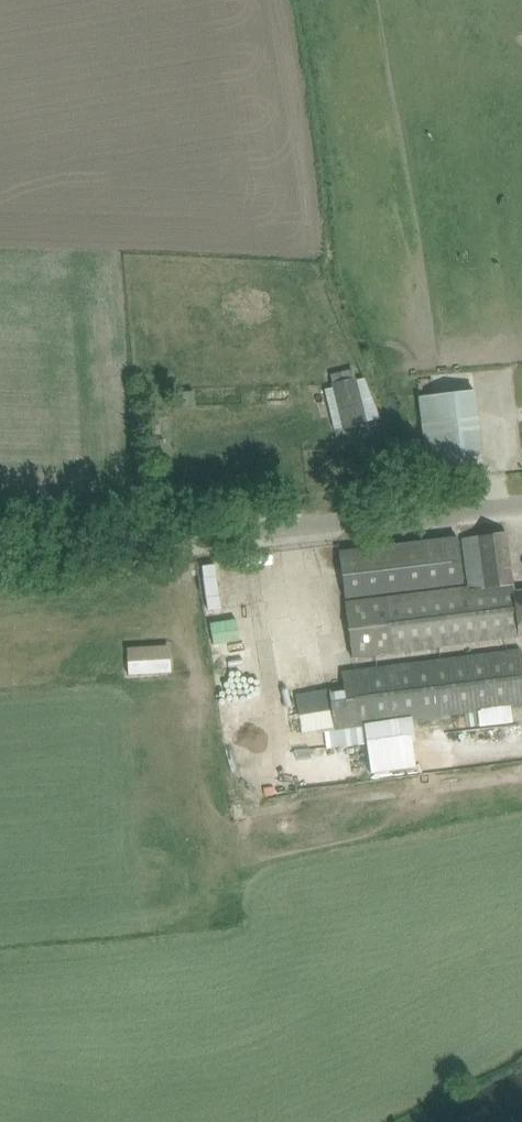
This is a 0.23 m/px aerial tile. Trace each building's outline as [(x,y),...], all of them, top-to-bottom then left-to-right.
[(331,374),(343,428),(380,418),(365,377),(357,379),(354,368),(331,374)] [(482,455),(475,389),(420,396),(427,462),(482,455)] [(195,394),(182,394),(182,407),(195,407),(195,394)] [(163,435),(150,435),(150,445),(163,445),(163,435)] [(513,590),(506,532),(462,537),(468,586),(346,601),(353,657),(521,635),(521,589),(513,590)] [(340,551),(346,597),(463,584),(457,538),(340,551)] [(244,566),(212,570),(213,583),(245,579),(244,566)] [(234,614),(210,618),(214,642),(238,638),(234,614)] [(171,674),(170,649),(127,651),(128,677),(171,674)] [(521,649),(342,671),(345,690),(330,692),(334,729),(521,705),(521,651),(521,649)]
